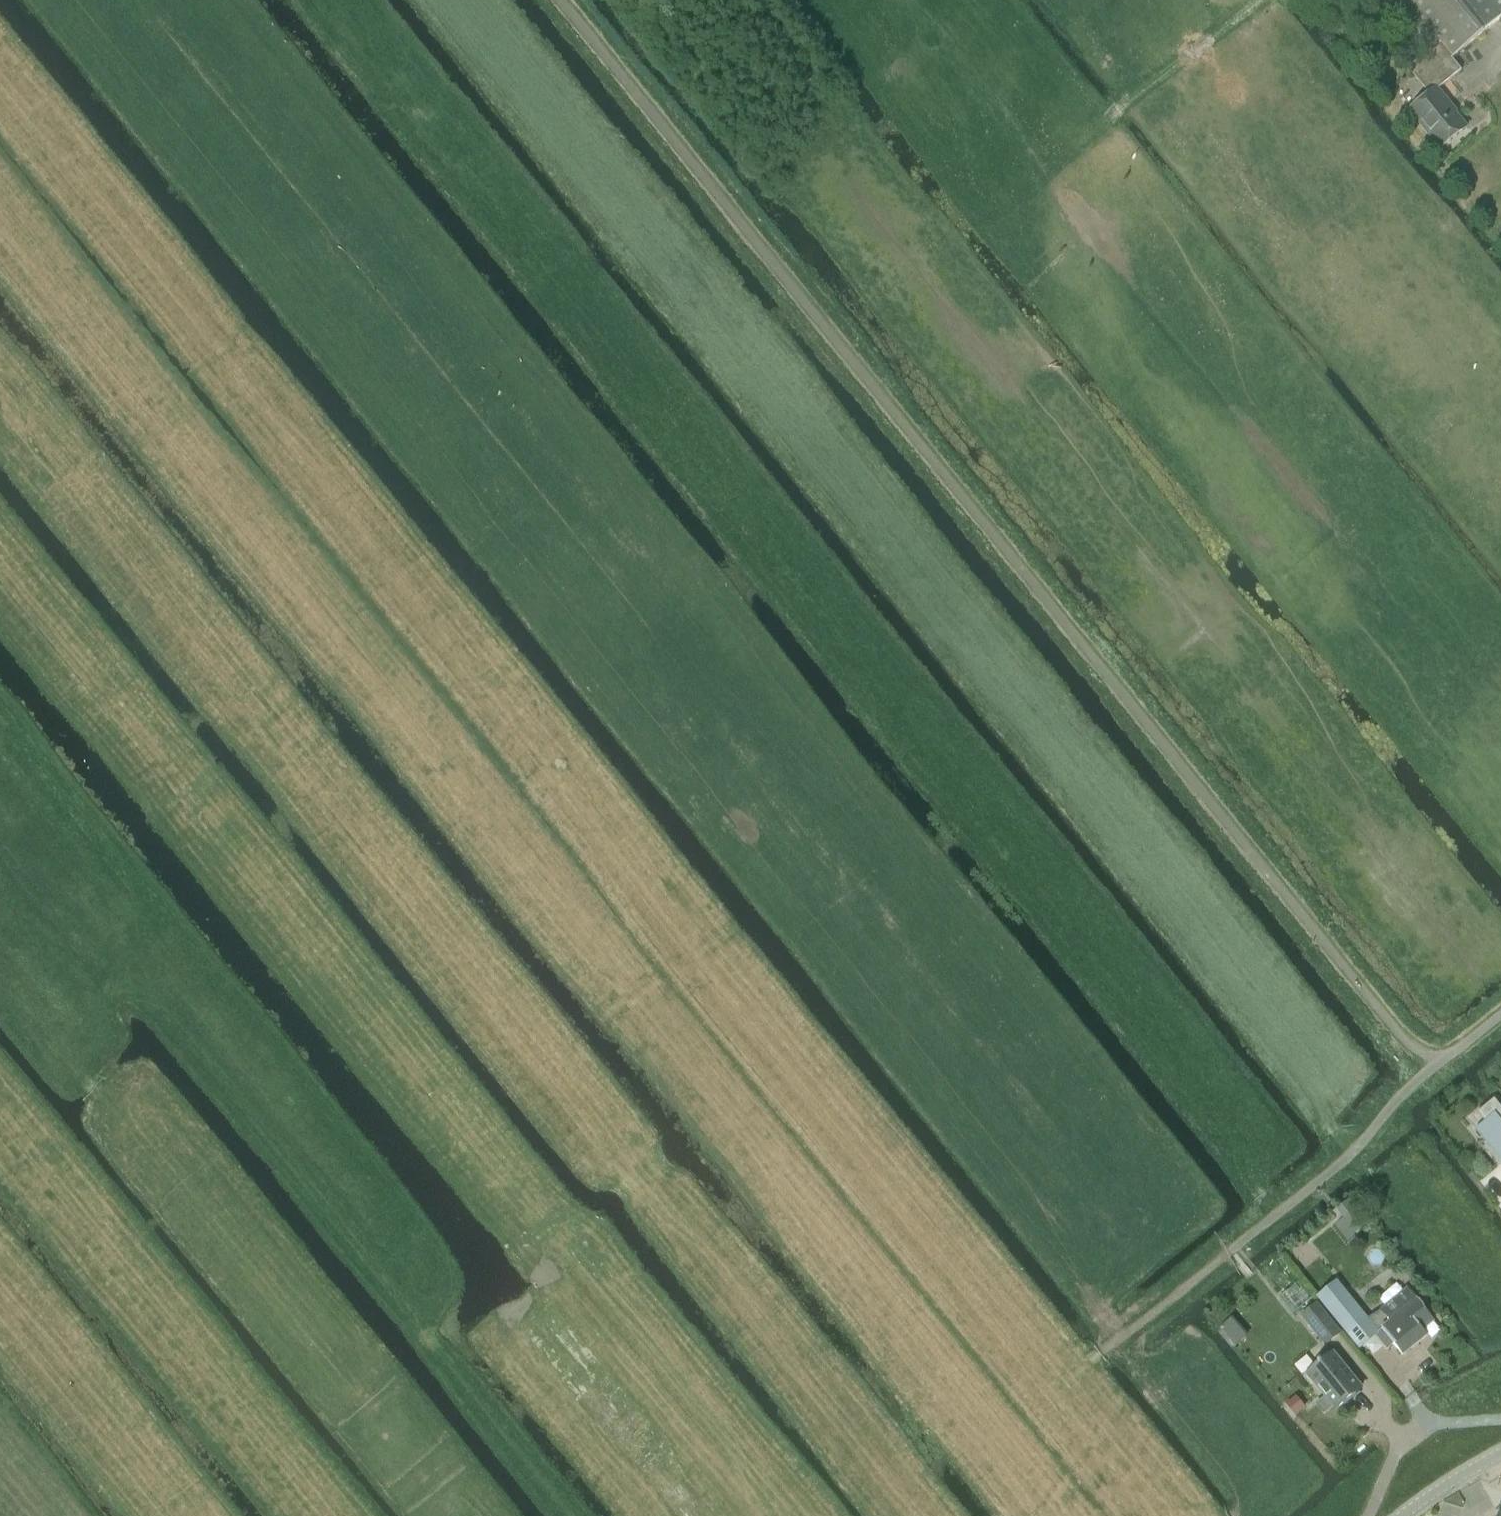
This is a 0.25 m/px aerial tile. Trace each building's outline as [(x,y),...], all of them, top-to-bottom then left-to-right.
[(1452,58),(1500,18),(1500,0),(1394,0),(1433,48),(1439,43),(1452,58)] [(1452,58),(1439,43),(1433,48),(1408,68),(1429,94),(1409,111),(1441,149),(1466,128),(1447,104),(1448,103),(1437,90),(1461,70),(1452,58)] [(1494,1098),(1477,1112),(1484,1121),(1475,1129),(1500,1161),(1500,1107),(1494,1098)] [(1338,1225),(1348,1237),(1366,1223),(1349,1202),(1339,1210),(1345,1218),(1338,1225)] [(1335,1281),(1317,1296),(1327,1308),(1360,1348),(1376,1335),(1387,1348),(1393,1343),(1403,1354),(1426,1335),(1422,1330),(1433,1321),(1408,1289),(1380,1312),(1369,1322),(1345,1293),(1335,1281)] [(1302,1316),(1325,1344),(1340,1333),(1317,1305),(1302,1316)] [(1318,1366),(1308,1374),(1325,1396),(1315,1404),(1324,1414),(1334,1406),(1336,1409),(1361,1388),(1333,1353),(1322,1363),(1320,1360),(1316,1363),(1318,1366)] [(1296,1399),(1287,1406),(1296,1416),(1305,1408),(1296,1399)]
